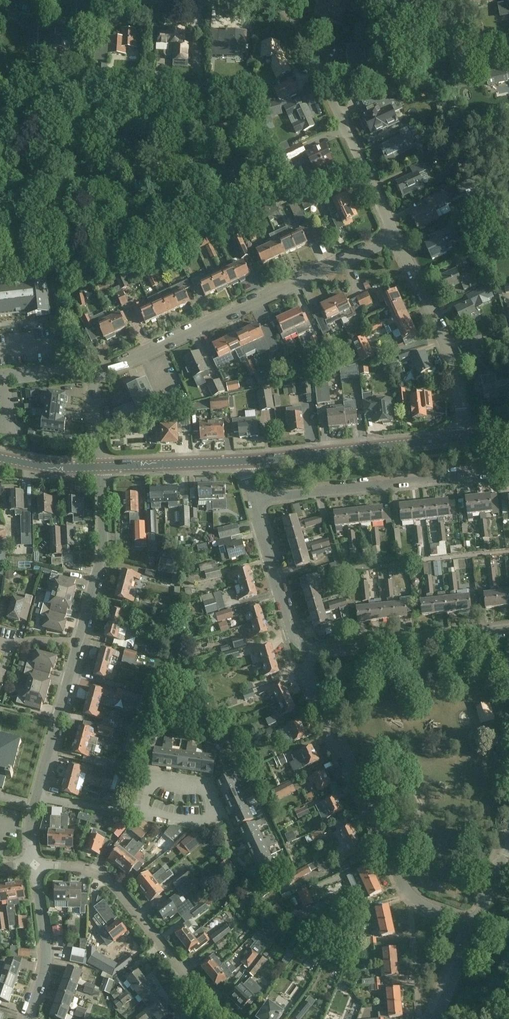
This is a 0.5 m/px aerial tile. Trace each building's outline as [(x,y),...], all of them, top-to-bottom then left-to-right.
[(8,17),(17,21),(19,16),(27,19),(34,22),(34,46),(36,46),(35,66),(45,66),(47,19),(36,15),(37,11),(34,9),(37,3),(30,0),(14,0),(9,12),(10,12),(8,17)] [(319,11),(323,12),(323,13),(339,20),(347,1),(344,0),(328,0),(326,5),(322,3),(319,11)] [(499,6),(502,19),(508,17),(508,0),(504,0),(505,5),(499,6)] [(159,33),(158,44),(167,44),(167,49),(164,50),(163,53),(164,55),(166,57),(168,58),(170,57),(172,55),(174,55),(174,58),(173,58),(173,65),(188,66),(188,59),(187,59),(187,51),(183,51),(183,45),(184,45),(185,30),(169,29),(169,34),(159,33)] [(126,55),(126,48),(138,48),(138,36),(136,36),(136,31),(123,30),(122,38),(110,37),(110,45),(95,44),(95,61),(108,61),(109,54),(126,55)] [(212,41),(211,55),(224,56),(224,52),(245,53),(246,32),(226,31),(226,30),(225,30),(225,31),(219,31),(218,39),(220,39),(220,42),(212,41)] [(55,34),(47,34),(46,47),(54,48),(55,34)] [(291,72),(281,51),(279,51),(280,44),(262,43),(261,59),(275,60),(274,65),(281,77),(291,72)] [(349,70),(347,71),(350,78),(351,84),(353,83),(354,86),(361,82),(368,82),(368,79),(376,75),(369,60),(366,62),(364,51),(347,53),(349,70)] [(507,80),(508,79),(508,72),(506,73),(505,66),(485,71),(489,86),(508,82),(507,80)] [(291,79),(273,89),(279,101),(297,92),(291,79)] [(207,80),(191,80),(191,93),(208,93),(207,80)] [(253,83),(242,83),(242,92),(253,92),(253,83)] [(385,123),(396,118),(392,110),(400,106),(402,110),(403,110),(399,102),(400,102),(364,100),(373,101),(373,107),(365,110),(366,112),(362,114),(365,119),(364,120),(363,121),(366,127),(367,127),(371,135),(387,127),(385,123)] [(291,105),(292,106),(285,109),(289,118),(296,115),(300,123),(293,126),(296,134),(303,131),(303,132),(314,127),(310,117),(311,117),(306,106),(303,108),(300,101),(291,105)] [(273,113),(271,104),(262,106),(264,115),(273,113)] [(444,104),(437,104),(440,112),(446,110),(444,104)] [(408,134),(410,138),(419,134),(414,125),(405,129),(408,134)] [(489,129),(478,132),(481,144),(492,141),(489,129)] [(408,134),(406,135),(405,133),(393,138),(394,140),(380,147),(387,160),(407,151),(403,141),(410,138),(408,134)] [(278,146),(281,152),(289,149),(286,142),(278,146)] [(303,143),(282,153),(286,161),(307,152),(303,143)] [(324,144),(306,152),(313,166),(323,161),(326,164),(332,162),(324,144)] [(459,144),(450,148),(453,155),(463,151),(459,144)] [(414,175),(397,183),(403,196),(424,187),(418,175),(426,171),(422,162),(410,167),(414,175)] [(475,187),(483,183),(479,175),(457,186),(460,194),(466,192),(475,187)] [(428,206),(411,214),(417,227),(438,218),(434,210),(449,203),(443,190),(425,199),(428,206)] [(297,200),(302,211),(316,205),(311,194),(297,200)] [(338,214),(353,207),(347,195),(339,198),(338,196),(325,202),(331,216),(338,213),(338,214)] [(275,204),(263,210),(267,218),(279,212),(275,204)] [(358,218),(353,207),(338,214),(344,227),(351,224),(350,222),(358,218)] [(267,218),(263,210),(254,214),(258,222),(267,218)] [(440,239),(426,246),(432,259),(446,253),(443,245),(459,237),(453,225),(437,233),(440,239)] [(323,227),(317,230),(323,242),(328,239),(323,227)] [(297,249),(290,236),(286,238),(282,229),(275,232),(280,241),(278,242),(285,255),(297,249)] [(313,235),(317,245),(323,242),(317,230),(311,232),(313,235)] [(301,231),(290,236),(297,249),(308,244),(301,231)] [(251,241),(256,239),(253,232),(248,235),(251,241)] [(213,233),(205,237),(208,243),(216,240),(213,233)] [(233,239),(236,246),(242,259),(249,256),(250,255),(244,242),(240,236),(233,239)] [(204,237),(194,241),(197,249),(209,245),(206,239),(205,240),(204,237)] [(278,242),(267,247),(274,260),(285,255),(278,242)] [(316,251),(327,248),(325,243),(315,245),(316,251)] [(212,251),(209,253),(212,259),(218,256),(212,244),(210,245),(212,251)] [(274,260),(267,247),(257,252),(263,265),(274,260)] [(185,257),(181,248),(175,251),(179,260),(185,257)] [(174,251),(158,259),(160,264),(170,260),(169,258),(176,256),(174,251)] [(434,268),(448,261),(445,255),(431,262),(434,268)] [(466,257),(455,262),(458,268),(469,263),(466,257)] [(244,262),(232,268),(238,281),(239,281),(240,283),(246,280),(245,278),(250,276),(244,262)] [(238,281),(232,268),(220,273),(227,286),(238,281)] [(149,273),(155,286),(158,285),(152,271),(149,273)] [(456,271),(441,278),(447,292),(454,291),(454,288),(462,284),(465,291),(477,285),(472,274),(464,277),(464,279),(461,280),(456,271)] [(155,286),(149,273),(146,274),(152,287),(155,286)] [(227,286),(220,273),(209,278),(216,291),(217,293),(224,291),(223,288),(227,286)] [(125,279),(123,275),(116,278),(121,289),(129,286),(125,279)] [(216,291),(209,278),(206,280),(204,275),(192,281),(194,286),(199,283),(205,297),(216,291)] [(170,289),(169,289),(178,309),(189,303),(184,291),(190,288),(187,282),(170,289)] [(24,314),(29,313),(29,316),(31,316),(33,316),(36,316),(42,315),(49,314),(46,284),(39,285),(33,285),(33,286),(26,286),(26,287),(0,290),(0,317),(24,314)] [(117,285),(114,287),(117,293),(115,294),(122,307),(126,304),(117,285)] [(178,309),(169,289),(158,295),(167,313),(178,309)] [(470,303),(456,309),(462,323),(472,318),(473,320),(479,318),(474,306),(483,302),(477,289),(468,293),(471,299),(468,301),(470,303)] [(387,309),(401,302),(396,291),(387,295),(385,290),(375,295),(380,304),(385,302),(387,309)] [(367,292),(361,295),(367,307),(373,304),(367,292)] [(84,294),(77,296),(79,307),(86,305),(84,294)] [(167,313),(158,295),(147,300),(150,305),(156,319),(167,313)] [(332,301),(341,320),(342,320),(340,315),(345,313),(349,320),(354,317),(353,314),(355,313),(350,302),(348,303),(344,295),(332,301)] [(367,307),(361,295),(355,298),(361,309),(367,307)] [(341,320),(332,301),(331,301),(330,300),(325,302),(326,304),(322,306),(324,311),(322,312),(328,326),(341,320)] [(406,314),(401,302),(387,309),(393,320),(406,314)] [(156,319),(150,305),(140,310),(137,304),(132,307),(140,324),(144,322),(145,324),(156,319)] [(360,316),(373,312),(371,307),(359,311),(360,316)] [(289,315),(296,329),(309,322),(306,315),(303,317),(300,309),(289,315)] [(108,319),(115,333),(126,327),(123,320),(125,319),(122,313),(108,319)] [(382,325),(381,322),(375,325),(377,329),(383,327),(384,329),(389,327),(392,334),(411,325),(406,314),(393,320),(382,325)] [(89,315),(82,319),(83,325),(85,329),(93,325),(95,325),(98,332),(101,331),(104,338),(105,337),(106,340),(115,336),(114,333),(115,333),(108,319),(104,321),(101,315),(91,320),(89,315)] [(296,329),(289,315),(278,320),(281,327),(278,329),(284,340),(297,333),(295,330),(296,329)] [(60,324),(50,325),(51,337),(61,336),(60,324)] [(259,324),(246,330),(252,343),(260,340),(263,347),(267,345),(265,340),(264,338),(265,337),(259,324)] [(416,336),(411,325),(392,334),(394,340),(400,337),(405,347),(414,342),(412,338),(416,336)] [(482,332),(485,343),(503,337),(499,326),(482,332)] [(252,343),(246,330),(245,327),(235,331),(237,334),(235,335),(242,348),(243,348),(244,351),(254,346),(252,343)] [(242,348),(235,335),(233,332),(224,337),(225,340),(224,340),(230,354),(236,351),(242,365),(245,363),(248,362),(242,348)] [(480,333),(469,335),(471,342),(472,342),(474,352),(482,350),(480,343),(483,342),(480,333)] [(368,348),(371,348),(365,336),(352,342),(358,353),(368,348)] [(273,337),(265,340),(267,345),(271,353),(279,350),(273,337)] [(230,354),(224,340),(223,341),(222,339),(219,341),(220,343),(213,345),(219,358),(213,361),(217,368),(234,360),(230,354)] [(338,343),(330,347),(338,366),(347,362),(338,343)] [(375,356),(371,348),(368,348),(358,353),(362,362),(375,356)] [(398,355),(400,360),(412,356),(410,350),(398,355)] [(199,352),(185,359),(189,367),(186,368),(188,373),(191,372),(198,387),(206,383),(204,378),(210,375),(199,352)] [(424,352),(411,358),(418,374),(432,368),(424,352)] [(400,360),(398,355),(397,353),(389,356),(392,363),(400,360)] [(251,360),(248,362),(245,363),(249,369),(253,367),(256,373),(257,373),(251,360)] [(292,361),(286,363),(293,377),(299,375),(292,361)] [(346,367),(347,380),(359,379),(357,364),(346,367)] [(368,365),(359,366),(360,375),(369,374),(368,365)] [(275,372),(268,375),(271,380),(278,377),(275,372)] [(326,376),(313,377),(314,386),(317,405),(330,403),(326,376)] [(499,399),(496,378),(483,379),(485,400),(499,399)] [(496,378),(499,399),(508,397),(508,382),(502,383),(502,378),(496,378)] [(220,379),(207,385),(213,398),(226,392),(220,379)] [(116,411),(115,411),(119,420),(139,412),(140,412),(140,411),(156,404),(145,380),(140,383),(139,380),(136,381),(134,382),(135,385),(129,387),(136,403),(123,409),(122,408),(116,410),(116,411)] [(312,380),(299,382),(301,396),(309,395),(310,402),(315,401),(314,393),(312,380)] [(239,381),(238,381),(226,383),(228,392),(240,389),(239,381)] [(290,395),(297,394),(295,381),(288,383),(290,395)] [(39,391),(39,388),(25,389),(27,399),(34,398),(33,395),(33,392),(39,391)] [(260,412),(274,409),(271,389),(257,391),(260,412)] [(398,390),(400,405),(407,404),(406,389),(398,390)] [(47,406),(64,408),(65,402),(67,402),(68,396),(66,396),(66,395),(48,393),(47,406)] [(372,393),(361,394),(364,416),(373,414),(374,423),(382,422),(383,425),(391,424),(391,421),(392,421),(390,398),(373,400),(372,393)] [(411,409),(409,409),(410,416),(413,416),(413,419),(427,417),(426,411),(434,410),(432,394),(423,395),(412,396),(413,404),(411,404),(411,409)] [(210,399),(211,410),(229,409),(228,402),(227,398),(212,399),(210,399)] [(196,411),(211,410),(210,399),(195,403),(196,411)] [(63,421),(64,408),(47,406),(45,419),(63,421)] [(301,407),(286,409),(287,416),(288,423),(290,422),(291,432),(304,431),(301,407)] [(355,410),(343,411),(344,417),(345,417),(346,426),(357,425),(355,410)] [(344,417),(343,411),(326,413),(328,428),(346,426),(345,417),(344,417)] [(163,434),(157,434),(157,443),(163,442),(163,443),(165,442),(166,444),(169,443),(170,442),(177,442),(177,433),(191,433),(190,412),(175,412),(175,426),(162,427),(163,434)] [(63,421),(45,419),(44,418),(42,430),(64,433),(66,421),(63,421)] [(240,424),(239,424),(240,438),(258,436),(257,423),(256,423),(256,418),(239,419),(240,424)] [(212,423),(213,438),(217,438),(219,440),(223,440),(224,438),(225,438),(224,422),(212,423)] [(213,438),(212,423),(200,424),(201,439),(203,441),(207,441),(208,439),(213,438)] [(260,437),(241,441),(242,447),(261,443),(260,437)] [(225,485),(212,486),(213,502),(226,501),(225,485)] [(213,502),(212,486),(198,486),(199,502),(207,502),(207,512),(213,511),(213,502)] [(177,487),(164,488),(165,503),(168,503),(169,508),(177,508),(177,503),(178,503),(177,487)] [(160,504),(165,503),(164,488),(150,488),(151,504),(152,504),(152,509),(153,509),(156,509),(160,509),(160,504)] [(22,535),(31,535),(30,510),(24,510),(24,493),(9,493),(10,502),(5,502),(5,511),(10,511),(16,511),(16,516),(21,516),(21,527),(22,535)] [(124,497),(119,497),(119,505),(124,505),(124,515),(130,515),(130,520),(137,519),(137,514),(139,514),(138,495),(131,496),(130,494),(127,494),(126,496),(124,496),(124,497)] [(497,495),(481,497),(483,520),(486,520),(485,513),(492,512),(493,515),(499,514),(497,495)] [(41,499),(38,499),(39,516),(44,515),(44,521),(52,521),(52,515),(53,515),(53,510),(52,510),(51,499),(47,499),(46,497),(42,497),(41,499)] [(483,520),(481,497),(466,499),(467,515),(469,515),(473,514),(480,513),(480,521),(483,520)] [(77,499),(67,499),(68,515),(73,515),(73,522),(83,521),(83,515),(84,515),(83,499),(77,499)] [(438,502),(440,518),(450,517),(448,501),(438,502)] [(440,518),(438,502),(424,503),(426,520),(440,518)] [(424,503),(412,505),(414,521),(415,527),(421,526),(420,520),(426,520),(424,503)] [(306,527),(304,521),(298,523),(297,517),(303,516),(300,504),(292,506),(295,517),(283,521),(286,533),(300,529),(306,527)] [(414,521),(412,505),(399,506),(401,522),(414,521)] [(370,508),(372,524),(385,523),(384,522),(387,522),(387,525),(393,524),(391,509),(383,510),(383,507),(370,508)] [(190,508),(179,508),(180,528),(190,528),(190,508)] [(372,524),(370,508),(359,509),(360,526),(372,524)] [(359,509),(346,511),(348,527),(360,526),(359,509)] [(348,527),(346,511),(334,512),(334,514),(328,515),(332,524),(335,524),(336,528),(337,533),(343,532),(342,528),(348,527)] [(156,514),(153,514),(147,514),(148,536),(157,536),(156,514)] [(312,519),(314,525),(324,522),(322,516),(312,519)] [(312,519),(304,521),(306,527),(314,525),(312,519)] [(487,520),(486,520),(483,520),(480,521),(479,521),(480,530),(488,529),(487,520)] [(135,542),(146,541),(147,541),(146,523),(134,524),(134,542),(135,542)] [(445,524),(440,525),(437,525),(438,534),(446,534),(445,524)] [(237,525),(217,530),(220,540),(240,535),(237,525)] [(63,547),(70,547),(75,546),(74,527),(61,528),(62,547),(63,547)] [(61,529),(52,529),(53,556),(62,555),(61,529)] [(303,541),(300,529),(286,533),(290,545),(303,541)] [(489,538),(488,529),(480,530),(481,539),(489,538)] [(447,543),(446,534),(438,534),(439,544),(447,543)] [(231,538),(217,541),(223,562),(246,555),(242,542),(233,545),(231,538)] [(328,539),(320,542),(322,548),(330,545),(328,539)] [(303,541),(290,545),(293,556),(307,552),(313,550),(311,544),(305,546),(303,541)] [(157,542),(147,542),(148,553),(158,553),(157,542)] [(322,548),(320,542),(311,544),(313,550),(322,548)] [(331,547),(313,552),(312,552),(313,558),(332,552),(331,547)] [(177,550),(167,553),(169,559),(179,557),(177,550)] [(310,564),(307,552),(293,556),(296,568),(310,564)] [(164,559),(161,570),(175,574),(175,572),(183,571),(182,562),(176,562),(164,559)] [(433,562),(435,577),(443,576),(441,561),(433,562)] [(215,562),(199,566),(200,571),(216,568),(215,562)] [(41,573),(51,575),(52,569),(42,567),(41,573)] [(219,568),(205,572),(207,579),(221,575),(219,568)] [(241,586),(253,582),(249,568),(231,573),(233,578),(238,576),(241,586)] [(119,583),(132,587),(134,579),(139,581),(141,575),(123,570),(119,583)] [(17,571),(6,571),(6,579),(13,579),(13,576),(17,576),(17,571)] [(53,594),(74,599),(77,588),(74,587),(76,581),(52,574),(50,581),(56,583),(53,594)] [(330,578),(332,585),(341,582),(339,576),(330,578)] [(432,576),(425,577),(426,586),(433,585),(432,576)] [(304,593),(318,589),(314,577),(300,581),(304,593)] [(332,585),(330,578),(322,581),(324,587),(332,585)] [(253,582),(241,586),(243,594),(238,595),(239,600),(257,595),(253,582)] [(132,587),(119,583),(115,598),(133,603),(135,598),(129,597),(132,587)] [(368,583),(365,583),(361,583),(362,593),(370,592),(368,583)] [(434,594),(433,585),(426,586),(427,595),(431,594),(433,594),(434,594)] [(495,587),(490,587),(490,592),(484,593),(486,609),(497,608),(495,587)] [(497,587),(495,587),(497,608),(508,607),(508,590),(497,592),(497,587)] [(321,601),(318,589),(304,593),(307,605),(321,601)] [(370,592),(362,593),(363,602),(367,602),(371,601),(370,592)] [(434,599),(433,594),(431,594),(433,615),(447,614),(446,597),(445,593),(438,593),(438,598),(434,599)] [(74,599),(53,594),(50,604),(44,603),(44,605),(40,604),(39,608),(42,609),(67,616),(68,610),(70,611),(74,599)] [(431,594),(427,595),(428,599),(420,600),(422,617),(433,615),(431,594)] [(14,598),(8,619),(20,622),(20,620),(27,622),(33,597),(26,595),(25,601),(14,598)] [(469,595),(458,596),(460,612),(471,611),(469,595)] [(458,596),(446,597),(447,614),(460,612),(458,596)] [(394,598),(387,599),(388,604),(381,604),(383,621),(396,619),(394,603),(394,598)] [(219,611),(216,599),(204,603),(207,614),(219,611)] [(340,608),(348,605),(346,599),(329,604),(331,610),(340,608)] [(376,605),(368,606),(369,622),(383,621),(381,604),(381,600),(375,600),(376,605)] [(321,601),(307,605),(311,616),(324,612),(321,601)] [(367,602),(363,602),(364,606),(357,607),(358,624),(369,622),(368,606),(367,602)] [(394,603),(396,619),(407,618),(407,613),(414,613),(413,602),(406,602),(394,603)] [(153,605),(142,603),(140,611),(151,613),(153,605)] [(350,622),(348,605),(340,608),(344,622),(350,622)] [(252,623),(264,620),(261,607),(242,612),(244,617),(250,615),(252,623)] [(67,616),(42,609),(41,616),(46,617),(43,629),(64,634),(67,622),(65,622),(67,616)] [(108,623),(121,627),(123,618),(129,619),(130,614),(112,609),(108,623)] [(167,618),(168,612),(169,611),(159,609),(157,615),(167,618)] [(231,609),(216,614),(219,623),(234,618),(231,609)] [(168,612),(167,618),(177,621),(178,615),(168,612)] [(326,617),(324,612),(311,616),(314,627),(334,621),(332,615),(326,617)] [(264,620),(252,623),(255,632),(249,634),(250,639),(268,634),(264,620)] [(227,622),(219,625),(221,632),(230,630),(227,622)] [(121,627),(108,623),(105,636),(123,641),(124,636),(119,635),(121,627)] [(244,637),(232,640),(234,648),(246,645),(244,637)] [(263,662),(276,659),(272,645),(254,650),(255,655),(261,654),(263,662)] [(102,648),(98,662),(110,665),(113,656),(118,658),(120,653),(102,648)] [(123,657),(136,660),(138,653),(125,649),(123,657)] [(239,657),(237,650),(226,653),(228,660),(239,657)] [(28,662),(26,668),(51,675),(52,669),(54,670),(58,658),(37,652),(34,664),(28,662)] [(276,659),(263,662),(266,670),(260,672),(262,678),(280,672),(276,659)] [(110,665),(98,662),(94,675),(112,680),(114,676),(108,674),(110,665)] [(51,675),(26,668),(25,673),(24,675),(30,676),(27,687),(48,693),(51,682),(49,681),(51,675)] [(136,686),(122,683),(121,688),(134,692),(136,686)] [(279,702),(291,696),(285,683),(268,691),(270,696),(275,693),(279,702)] [(48,693),(27,687),(24,698),(18,697),(17,703),(41,710),(43,704),(45,705),(48,693)] [(87,701),(100,704),(102,696),(108,697),(109,692),(91,687),(87,701)] [(142,705),(145,696),(117,689),(115,697),(142,705)] [(256,697),(253,691),(243,695),(245,701),(256,697)] [(291,696),(279,702),(283,710),(278,712),(280,717),(296,709),(291,696)] [(100,704),(87,701),(84,714),(102,719),(103,714),(97,713),(100,704)] [(215,711),(210,703),(204,706),(209,714),(215,711)] [(490,704),(476,707),(481,724),(495,720),(490,704)] [(277,722),(274,716),(266,721),(269,727),(277,722)] [(300,721),(285,728),(287,734),(291,733),(294,741),(308,735),(305,728),(304,729),(300,721)] [(115,729),(102,726),(99,725),(98,731),(81,726),(77,739),(97,745),(98,739),(97,738),(97,736),(112,740),(115,729)] [(139,730),(126,726),(124,732),(137,735),(139,730)] [(3,789),(6,777),(12,778),(22,741),(0,734),(0,788),(3,789)] [(155,748),(153,766),(165,767),(168,744),(169,738),(165,737),(163,749),(155,748)] [(97,745),(77,739),(73,753),(84,756),(82,762),(94,765),(106,769),(108,760),(92,756),(92,753),(94,754),(97,745)] [(173,744),(168,744),(165,767),(177,769),(179,751),(172,750),(173,744)] [(187,752),(179,751),(177,769),(189,771),(192,747),(188,746),(187,752)] [(294,762),(298,770),(320,760),(317,753),(316,754),(312,746),(296,754),(292,756),(294,762)] [(197,747),(192,747),(189,771),(201,772),(203,755),(196,754),(197,747)] [(203,755),(201,772),(213,774),(216,756),(215,756),(216,750),(211,750),(210,756),(203,755)] [(288,763),(284,755),(277,758),(281,766),(288,763)] [(70,765),(66,779),(79,782),(81,774),(87,775),(88,770),(70,765)] [(113,770),(106,769),(94,765),(91,775),(110,780),(113,770)] [(222,793),(238,786),(235,779),(241,777),(239,772),(233,775),(217,782),(222,793)] [(324,772),(308,779),(311,785),(314,783),(319,792),(332,786),(328,778),(327,779),(324,772)] [(79,782),(66,779),(62,792),(80,797),(82,792),(76,791),(79,782)] [(296,792),(291,782),(273,791),(278,801),(296,792)] [(238,786),(222,793),(227,804),(249,794),(247,790),(242,793),(238,786)] [(312,793),(306,796),(309,802),(314,800),(312,793)] [(249,794),(227,804),(233,815),(249,808),(246,801),(251,799),(249,794)] [(336,797),(320,804),(323,810),(326,808),(330,817),(344,810),(341,804),(339,805),(336,797)] [(310,814),(307,807),(295,813),(299,820),(310,814)] [(238,827),(254,819),(249,808),(233,815),(238,827)] [(63,814),(63,817),(61,849),(72,850),(73,832),(68,832),(69,814),(63,814)] [(61,849),(63,817),(51,816),(50,832),(48,831),(47,848),(61,849)] [(245,841),(261,833),(258,827),(267,823),(265,818),(256,823),(256,822),(239,830),(245,841)] [(142,840),(152,828),(142,820),(138,825),(134,821),(128,829),(142,840)] [(118,838),(126,828),(124,827),(120,824),(119,823),(118,822),(111,832),(118,838)] [(336,838),(340,847),(357,839),(351,826),(334,834),(336,838)] [(170,827),(165,834),(173,840),(172,841),(175,844),(192,831),(170,827)] [(93,829),(86,850),(100,855),(107,835),(98,831),(93,829)] [(325,836),(322,830),(311,835),(314,842),(325,836)] [(203,843),(194,833),(181,844),(189,855),(203,843)] [(264,840),(261,833),(245,841),(250,852),(272,842),(270,838),(264,840)] [(123,834),(116,843),(119,846),(126,837),(123,834)] [(165,834),(158,844),(165,849),(163,852),(163,853),(164,853),(175,844),(172,841),(173,840),(165,834)] [(313,841),(310,835),(305,837),(307,843),(313,841)] [(363,852),(357,839),(340,847),(343,855),(346,860),(348,859),(357,854),(363,852)] [(117,869),(137,845),(132,841),(131,842),(130,841),(126,846),(127,847),(124,850),(120,847),(108,861),(117,869)] [(139,842),(137,845),(117,869),(128,878),(145,857),(138,852),(144,846),(139,842)] [(274,846),(272,842),(250,852),(255,863),(271,855),(268,849),(274,846)] [(165,849),(158,844),(150,853),(158,859),(163,853),(163,852),(165,849)] [(274,862),(271,855),(255,863),(260,874),(276,867),(276,866),(282,864),(280,859),(274,862)] [(341,858),(336,861),(341,869),(346,866),(341,858)] [(238,871),(230,861),(222,866),(231,877),(238,871)] [(317,868),(315,865),(314,863),(308,866),(309,868),(311,871),(317,868)] [(143,892),(170,871),(167,866),(152,878),(148,873),(136,883),(143,892)] [(351,875),(357,888),(364,884),(376,879),(370,866),(351,875)] [(312,872),(311,871),(309,868),(298,874),(289,881),(291,885),(301,878),(312,872)] [(188,869),(171,882),(176,888),(193,875),(188,869)] [(170,871),(143,892),(150,902),(163,892),(159,887),(174,876),(170,871)] [(177,896),(179,900),(184,897),(184,896),(195,888),(188,879),(175,889),(179,894),(177,896)] [(382,891),(376,879),(364,885),(370,897),(382,891)] [(11,882),(15,905),(20,904),(19,897),(26,896),(24,880),(11,882)] [(11,882),(6,883),(5,881),(0,881),(1,884),(0,884),(0,891),(1,900),(8,899),(9,905),(7,905),(10,924),(17,923),(16,916),(16,911),(15,905),(11,882)] [(68,902),(68,882),(55,882),(55,902),(68,902)] [(68,882),(68,902),(68,908),(80,908),(80,914),(85,914),(86,906),(88,906),(88,894),(81,894),(81,882),(68,882)] [(315,905),(307,889),(297,893),(304,909),(315,905)] [(253,891),(246,897),(252,904),(259,897),(253,891)] [(179,900),(177,896),(176,895),(157,910),(164,920),(169,916),(170,919),(178,913),(181,918),(190,910),(193,908),(188,901),(183,905),(179,900)] [(192,901),(196,906),(204,901),(200,895),(192,901)] [(342,903),(339,897),(324,904),(327,910),(342,903)] [(102,927),(114,918),(116,917),(104,901),(95,908),(99,914),(94,917),(102,927)] [(195,910),(193,908),(190,910),(196,917),(208,907),(205,902),(195,910)] [(370,910),(367,905),(362,907),(365,913),(370,910)] [(379,923),(392,920),(388,907),(376,910),(379,923)] [(292,917),(286,909),(280,913),(285,921),(292,917)] [(16,916),(17,923),(17,929),(28,928),(27,915),(16,916)] [(102,927),(97,930),(109,945),(127,932),(119,921),(117,922),(114,918),(102,927)] [(279,930),(283,926),(278,920),(274,924),(279,930)] [(392,920),(379,923),(382,937),(395,934),(392,920)] [(192,926),(189,922),(188,922),(178,929),(179,930),(175,934),(177,936),(175,937),(181,944),(192,936),(187,930),(192,926)] [(210,938),(213,942),(215,944),(231,932),(229,928),(226,925),(210,938)] [(192,936),(181,944),(182,946),(180,947),(184,952),(186,951),(189,955),(195,950),(196,951),(210,940),(205,933),(202,929),(192,937),(192,936)] [(239,947),(235,943),(229,949),(232,953),(239,947)] [(384,963),(397,962),(396,949),(383,950),(384,963)] [(242,963),(249,968),(259,955),(253,950),(242,963)] [(223,959),(229,955),(226,952),(225,951),(220,955),(223,959)] [(96,952),(88,963),(106,973),(113,977),(133,961),(129,956),(118,964),(96,952)] [(209,976),(222,965),(218,959),(214,954),(205,962),(206,963),(201,967),(209,976)] [(71,955),(70,961),(82,964),(84,957),(71,955)] [(304,963),(314,967),(317,959),(307,955),(304,963)] [(247,971),(253,976),(266,961),(260,956),(247,971)] [(2,974),(17,979),(21,970),(22,970),(24,966),(23,965),(23,964),(8,958),(4,968),(2,967),(0,972),(0,973),(2,974)] [(224,964),(222,965),(209,976),(217,986),(222,982),(223,983),(233,975),(232,974),(237,970),(229,960),(224,964)] [(397,962),(384,963),(385,978),(399,977),(397,962)] [(289,972),(301,977),(304,970),(292,965),(289,972)] [(68,968),(64,979),(79,984),(83,973),(68,968)] [(131,986),(125,990),(126,991),(126,992),(129,995),(132,999),(138,995),(150,985),(139,972),(127,981),(131,986)] [(2,974),(0,979),(0,986),(13,991),(17,982),(18,980),(17,979),(2,974)] [(104,978),(100,991),(102,991),(110,994),(114,982),(104,978)] [(255,999),(263,991),(250,978),(230,998),(242,1010),(247,1004),(250,1006),(256,1000),(255,999)] [(64,979),(60,991),(74,997),(79,984),(64,979)] [(150,985),(138,995),(143,1001),(155,992),(150,985)] [(0,986),(0,1000),(9,1003),(12,993),(14,994),(15,991),(13,991),(0,986)] [(95,990),(85,986),(83,991),(93,995),(95,990)] [(290,1001),(297,992),(292,989),(286,998),(290,1001)] [(388,1003),(401,1002),(399,989),(386,991),(388,1003)] [(74,997),(60,991),(56,1003),(70,1008),(74,997)] [(115,991),(110,994),(114,999),(119,996),(115,991)] [(119,998),(114,1002),(116,1005),(129,995),(126,992),(119,998)] [(163,1002),(155,992),(143,1001),(147,1007),(143,1011),(144,1012),(146,1015),(163,1002)] [(129,995),(116,1005),(119,1009),(132,999),(129,995)] [(85,996),(83,1004),(90,1006),(93,998),(85,996)] [(255,1012),(259,1016),(257,1018),(258,1018),(279,1018),(284,1012),(282,1011),(284,1008),(277,1003),(275,1006),(269,1002),(267,1005),(262,1001),(255,1012)] [(146,1015),(149,1018),(151,1018),(154,1017),(156,1018),(164,1018),(171,1013),(166,1006),(163,1002),(146,1015)] [(311,1007),(305,1002),(293,1017),(295,1018),(301,1018),(311,1007)] [(389,1012),(389,1017),(389,1018),(402,1018),(401,1002),(388,1003),(389,1012)] [(56,1003),(50,1017),(56,1018),(66,1018),(70,1008),(56,1003)] [(86,1014),(76,1010),(74,1015),(84,1018),(86,1014)]
